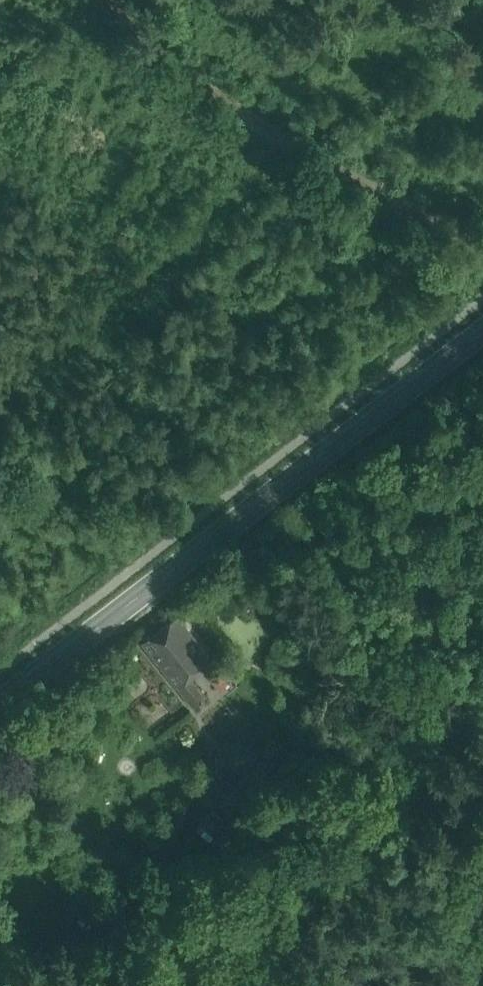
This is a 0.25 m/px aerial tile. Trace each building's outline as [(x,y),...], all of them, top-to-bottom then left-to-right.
[(212,658),(177,614),(143,641),(178,685),(189,676),(212,658)] [(218,670),(209,678),(221,689),(229,680),(218,670)] [(205,696),(189,676),(178,685),(193,705),(205,696)] [(238,758),(258,737),(251,729),(231,751),(238,758)] [(258,737),(238,758),(246,766),(266,745),(258,737)] [(274,749),(230,795),(247,811),(291,766),(274,749)]
